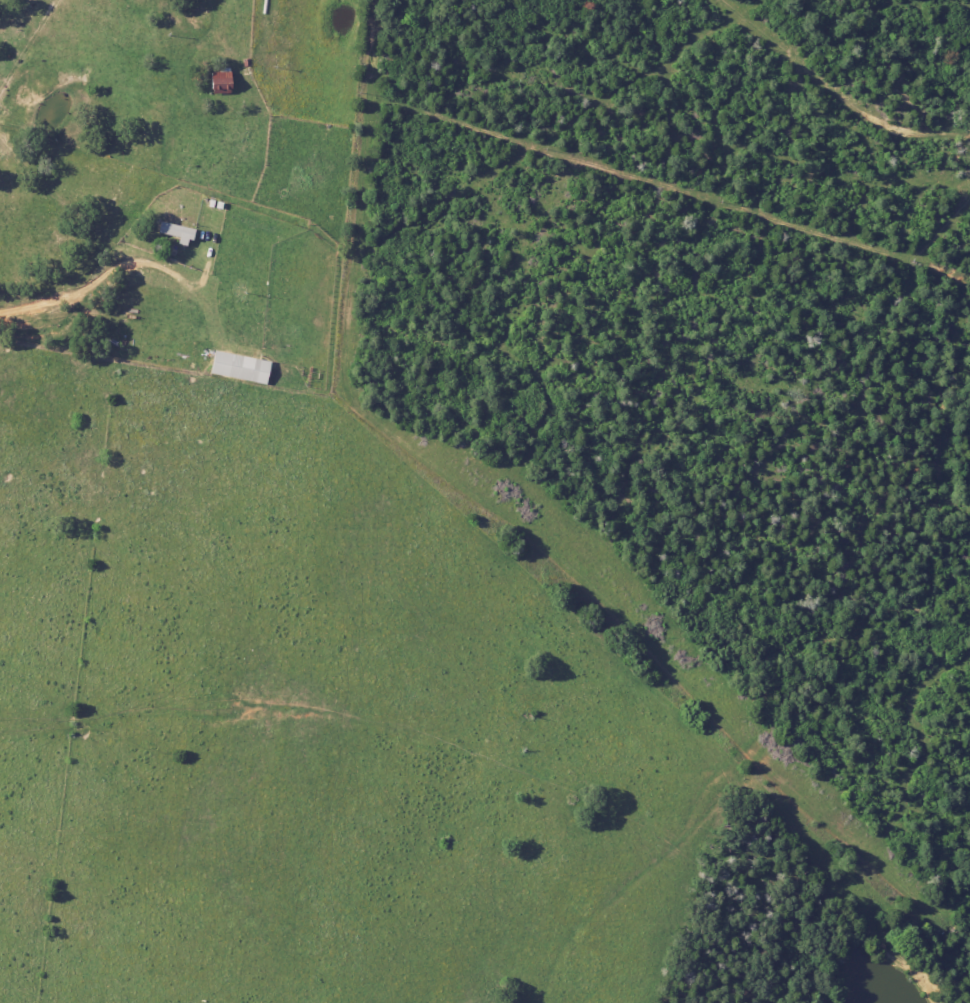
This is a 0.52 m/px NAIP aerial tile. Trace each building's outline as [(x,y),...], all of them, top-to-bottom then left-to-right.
[(227,68),(217,68),(217,72),(208,73),(208,94),(228,93),(227,68)] [(175,244),(187,247),(191,229),(157,222),(155,233),(176,238),(175,244)] [(265,384),(268,361),(212,351),(208,374),(265,384)]
